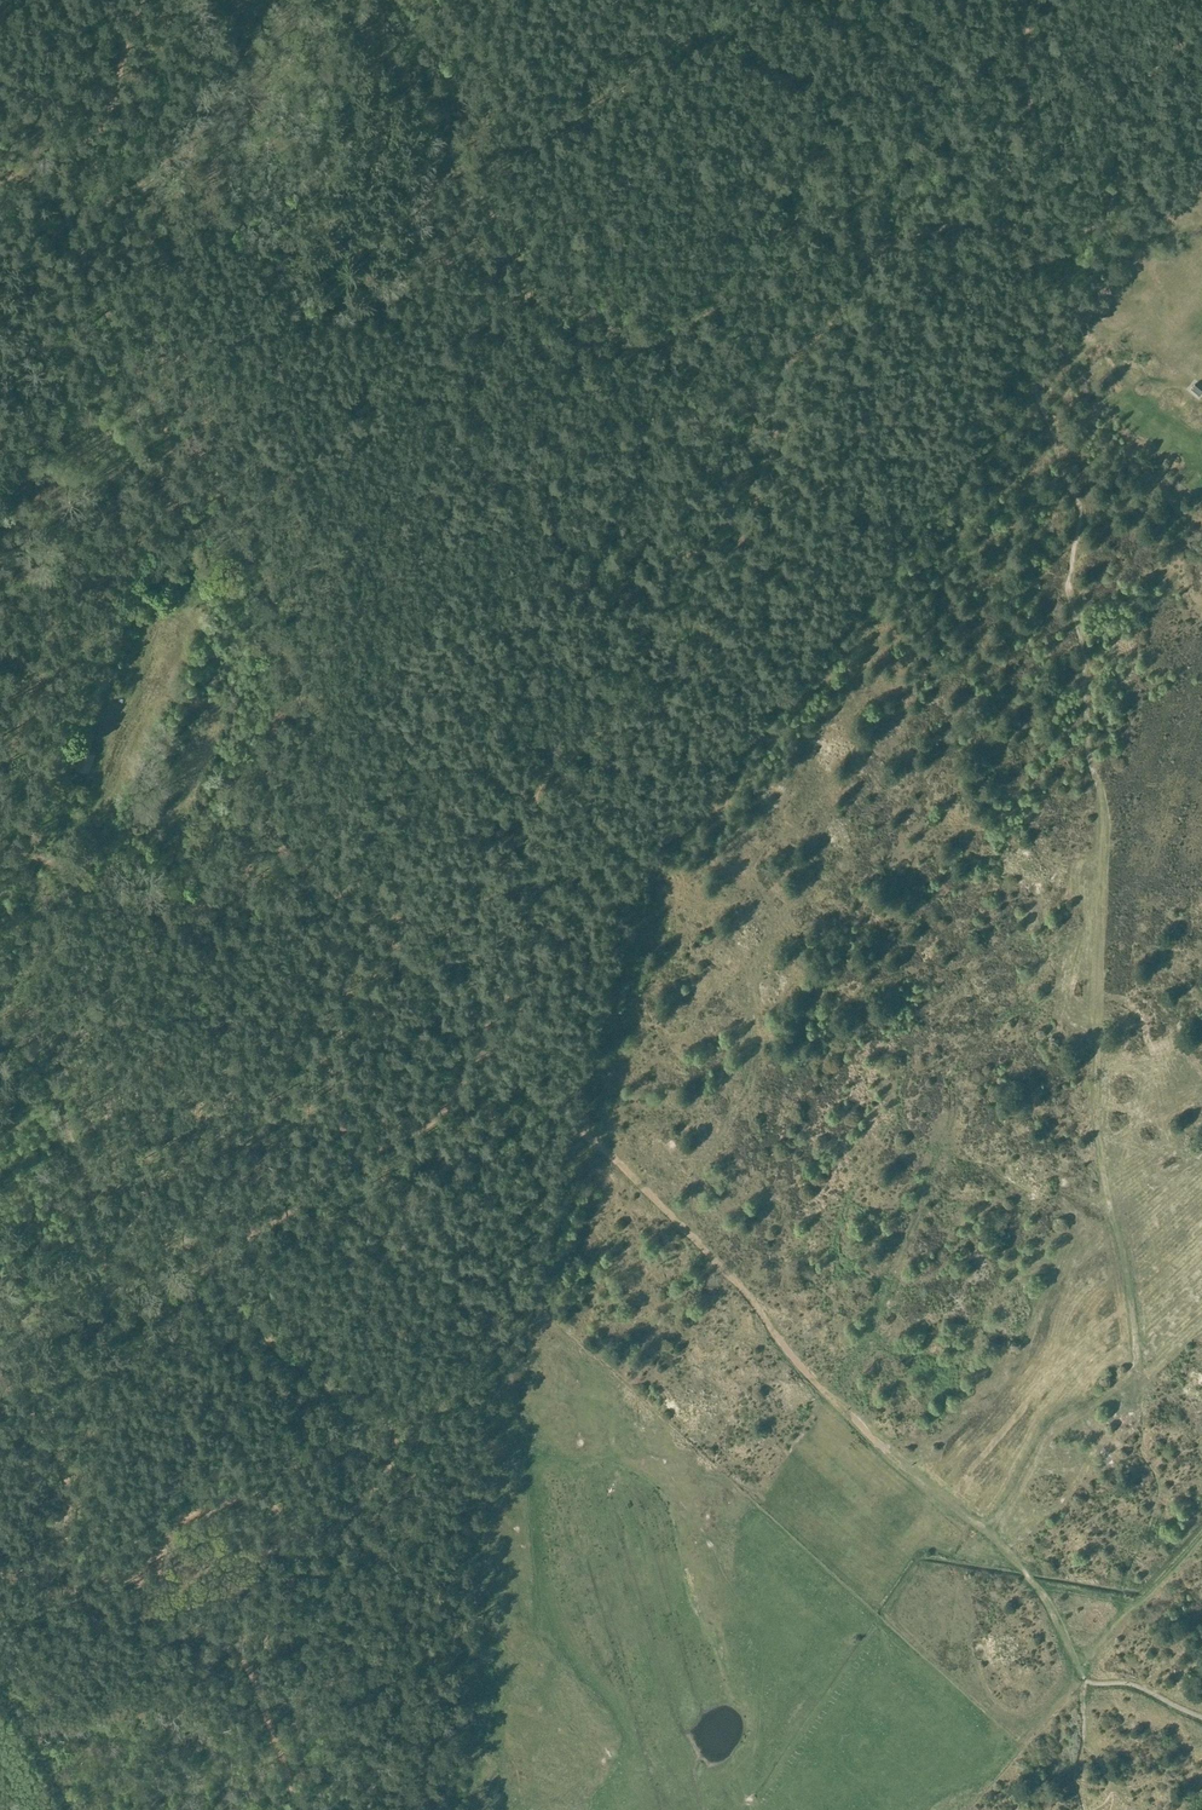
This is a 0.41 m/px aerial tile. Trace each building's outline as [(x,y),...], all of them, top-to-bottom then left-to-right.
[(1201,391),(1194,384),(1191,388),(1199,395),(1201,391)]
